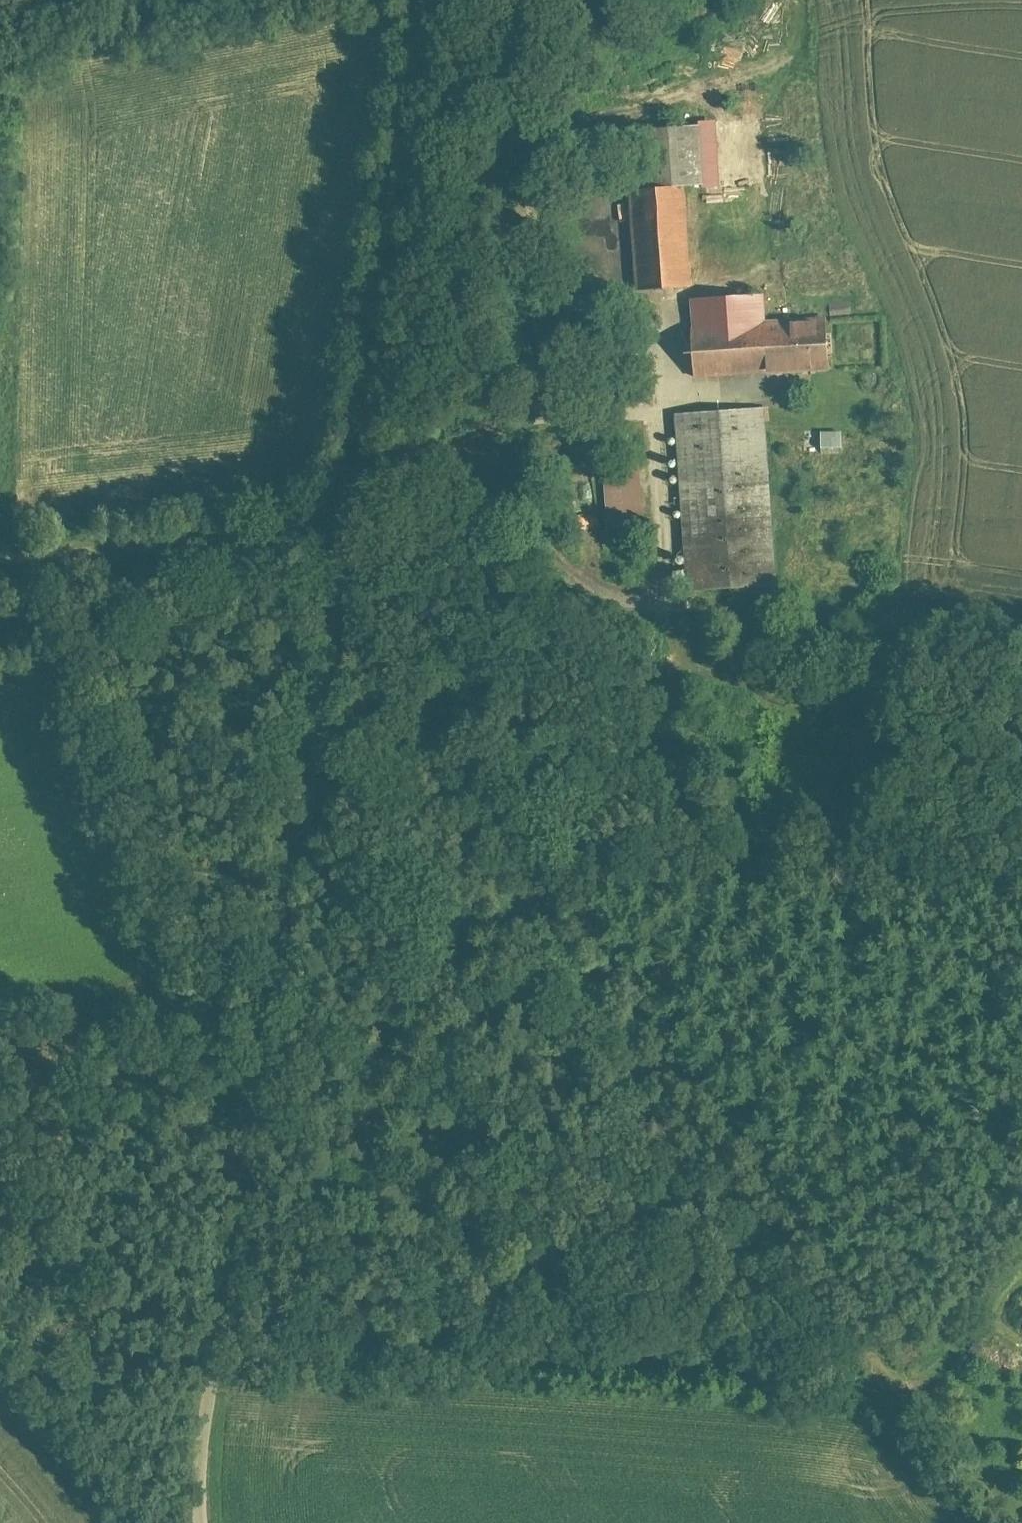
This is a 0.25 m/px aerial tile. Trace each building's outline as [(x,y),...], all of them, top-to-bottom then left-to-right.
[(622,189),(624,294),(685,293),(683,196),(702,196),(700,125),(662,125),(663,188),(622,189)] [(764,292),(693,293),(694,374),(836,371),(835,320),(764,322),(764,292)] [(680,413),(683,592),(769,590),(766,411),(680,413)] [(606,466),(606,521),(639,521),(639,466),(606,466)]
